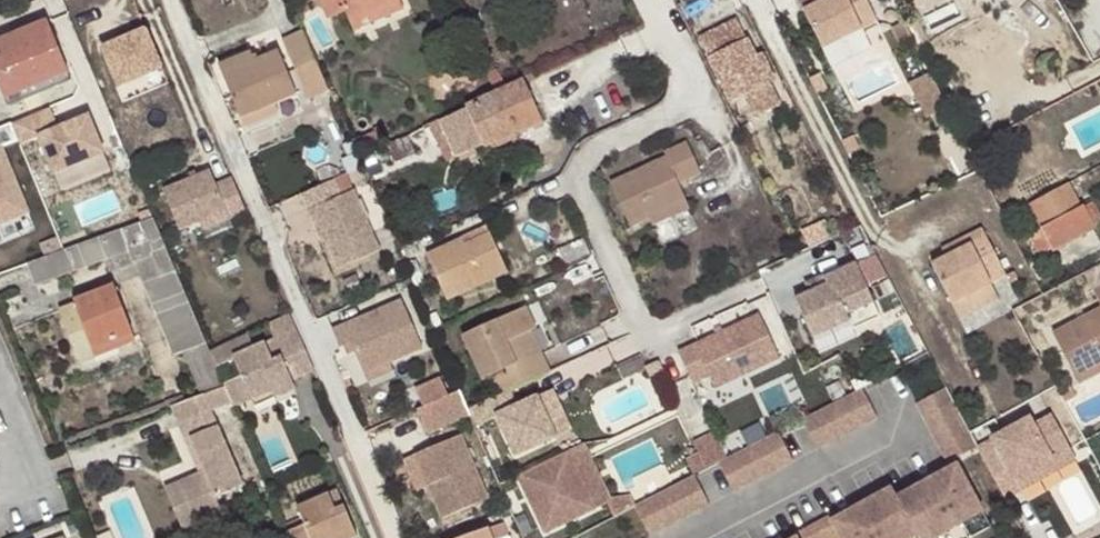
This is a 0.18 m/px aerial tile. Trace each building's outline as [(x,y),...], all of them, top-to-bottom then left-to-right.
[(322,9),(325,19),(327,18),(344,12),(349,23),(399,2),(399,0),(318,0),(322,9)] [(802,3),(824,49),(825,48),(863,31),(878,23),(867,0),(807,0),(802,3)] [(403,11),(399,2),(349,23),(352,31),(403,11)] [(736,18),(700,36),(733,102),(769,85),(736,18)] [(7,98),(70,73),(48,23),(0,42),(0,81),(7,98)] [(104,48),(121,87),(164,67),(147,30),(104,48)] [(320,67),(304,31),(284,40),(309,101),(331,91),(320,67)] [(871,50),(863,31),(825,48),(834,67),(871,50)] [(253,64),(222,78),(240,120),(284,101),(297,96),(279,53),(253,64)] [(219,70),(222,78),(253,64),(249,58),(219,70)] [(70,73),(7,98),(10,106),(72,81),(70,73)] [(525,82),(497,94),(493,95),(465,108),(484,146),(485,149),(543,122),(525,82)] [(284,101),(240,120),(244,129),(287,110),(284,101)] [(465,108),(421,130),(427,144),(443,137),(455,160),(484,146),(465,108)] [(51,110),(16,124),(21,137),(24,145),(41,138),(54,172),(105,152),(91,117),(59,129),(51,110)] [(31,214),(2,145),(21,137),(16,124),(0,130),(0,227),(31,214)] [(355,144),(360,157),(387,139),(379,129),(355,144)] [(631,224),(649,217),(686,201),(678,183),(673,172),(681,168),(686,179),(700,172),(687,142),(664,151),(665,157),(611,182),(631,224)] [(678,183),(686,179),(681,168),(673,172),(678,183)] [(208,175),(167,193),(183,232),(203,223),(225,214),(228,223),(249,214),(235,180),(214,189),(208,175)] [(335,180),(303,196),(310,212),(321,208),(336,238),(329,241),(342,270),(383,250),(357,191),(343,197),(335,180)] [(1094,202),(1086,205),(1074,182),(1031,206),(1041,227),(1031,232),(1040,254),(1095,227),(1095,225),(1099,222),(1099,213),(1094,202)] [(300,194),(282,201),(291,224),(309,218),(300,194)] [(686,201),(649,217),(652,226),(690,208),(686,201)] [(321,208),(310,212),(324,243),(329,241),(336,238),(321,208)] [(225,214),(203,223),(207,232),(228,223),(225,214)] [(203,329),(156,218),(144,222),(57,255),(31,264),(29,265),(37,284),(131,249),(136,261),(139,260),(141,260),(153,254),(162,277),(150,282),(148,283),(179,354),(186,351),(209,342),(203,329)] [(951,301),(991,282),(1005,275),(982,226),(943,245),(947,255),(934,263),(951,301)] [(489,228),(463,240),(466,247),(492,235),(489,228)] [(466,247),(463,240),(429,257),(450,301),(509,274),(492,235),(466,247)] [(141,260),(150,282),(162,277),(153,254),(141,260)] [(819,290),(838,330),(849,325),(845,316),(849,315),(847,310),(871,299),(858,266),(824,280),(827,287),(819,290)] [(824,280),(815,283),(819,290),(827,287),(824,280)] [(881,280),(871,284),(879,303),(889,299),(881,280)] [(999,299),(991,282),(951,301),(959,318),(999,299)] [(80,310),(78,306),(60,313),(83,366),(99,359),(95,351),(114,343),(117,351),(139,341),(115,284),(85,296),(90,306),(80,310)] [(811,340),(838,330),(819,290),(794,301),(811,340)] [(76,300),(78,306),(80,310),(90,306),(85,296),(76,300)] [(847,310),(849,315),(873,305),(871,299),(847,310)] [(351,343),(366,375),(391,363),(425,349),(402,300),(333,332),(340,347),(351,343)] [(492,377),(500,395),(511,391),(550,372),(541,354),(533,357),(523,336),(532,332),(535,330),(525,309),(464,338),(485,380),(492,377)] [(1057,332),(1078,374),(1099,363),(1099,309),(1057,332)] [(301,379),(316,373),(298,329),(295,323),(292,315),(268,325),(274,341),(283,337),(301,379)] [(762,319),(680,356),(693,384),(710,377),(715,389),(780,360),(762,319)] [(257,348),(251,332),(211,349),(219,365),(236,358),(243,375),(225,382),(227,386),(235,403),(236,407),(254,399),(273,390),(277,401),(297,393),(298,388),(294,382),(284,357),(276,362),(272,354),(268,343),(257,348)] [(533,357),(541,354),(532,332),(523,336),(533,357)] [(294,382),(301,379),(283,337),(274,341),(268,343),(272,354),(276,362),(284,357),(294,382)] [(219,365),(211,349),(209,342),(186,351),(205,394),(227,386),(225,382),(219,365)] [(95,351),(99,359),(117,351),(114,343),(95,351)] [(391,363),(366,375),(370,384),(396,372),(391,363)] [(650,368),(593,396),(611,433),(668,405),(650,368)] [(205,394),(172,406),(178,424),(194,419),(200,435),(189,440),(201,473),(196,474),(176,482),(192,525),(217,515),(212,499),(239,489),(212,411),(235,403),(227,386),(205,394)] [(877,417),(862,388),(854,392),(803,419),(818,448),(877,417)] [(948,463),(978,448),(977,446),(976,445),(969,433),(957,409),(947,389),(917,404),(948,463)] [(273,390),(254,399),(258,408),(277,401),(273,390)] [(538,397),(556,437),(571,431),(553,390),(538,397)] [(500,395),(470,409),(473,414),(478,426),(498,417),(516,456),(556,437),(538,397),(517,406),(511,391),(500,395)] [(462,392),(418,410),(429,435),(473,414),(470,409),(468,406),(462,392)] [(1038,434),(1057,424),(1052,415),(1033,424),(1038,434)] [(993,476),(1005,499),(1021,490),(1011,473),(1030,464),(1032,468),(1070,449),(1057,424),(1038,434),(1033,424),(1029,418),(991,437),(996,446),(981,453),(993,476)] [(194,419),(178,424),(196,474),(201,473),(189,440),(200,435),(194,419)] [(735,492),(794,461),(778,432),(755,444),(726,460),(719,463),(735,492)] [(684,463),(691,476),(725,458),(713,434),(691,445),(697,456),(684,463)] [(440,463),(469,450),(463,436),(416,457),(431,488),(444,521),(449,518),(431,478),(444,472),(440,463)] [(991,437),(976,445),(977,446),(978,448),(981,453),(996,446),(991,437)] [(582,444),(570,450),(598,507),(614,500),(586,444),(582,444)] [(1011,473),(1021,490),(1076,461),(1070,449),(1032,468),(1030,464),(1011,473)] [(491,500),(469,450),(440,463),(444,472),(431,478),(449,518),(491,500)] [(570,450),(520,475),(548,532),(598,507),(570,450)] [(431,488),(416,457),(406,461),(420,494),(431,488)] [(898,498),(919,536),(920,537),(938,537),(943,535),(984,512),(958,465),(898,498)] [(651,537),(710,505),(695,476),(635,507),(651,537)] [(176,482),(159,489),(175,531),(192,525),(176,482)] [(813,526),(820,537),(915,537),(919,536),(898,498),(893,488),(832,522),(829,517),(813,526)] [(340,491),(331,494),(338,511),(347,507),(340,491)] [(289,532),(291,537),(359,537),(347,507),(338,511),(331,494),(299,507),(306,524),(289,532)] [(945,537),(974,537),(992,528),(984,513),(943,535),(945,537)] [(487,529),(468,537),(491,537),(487,529)]
